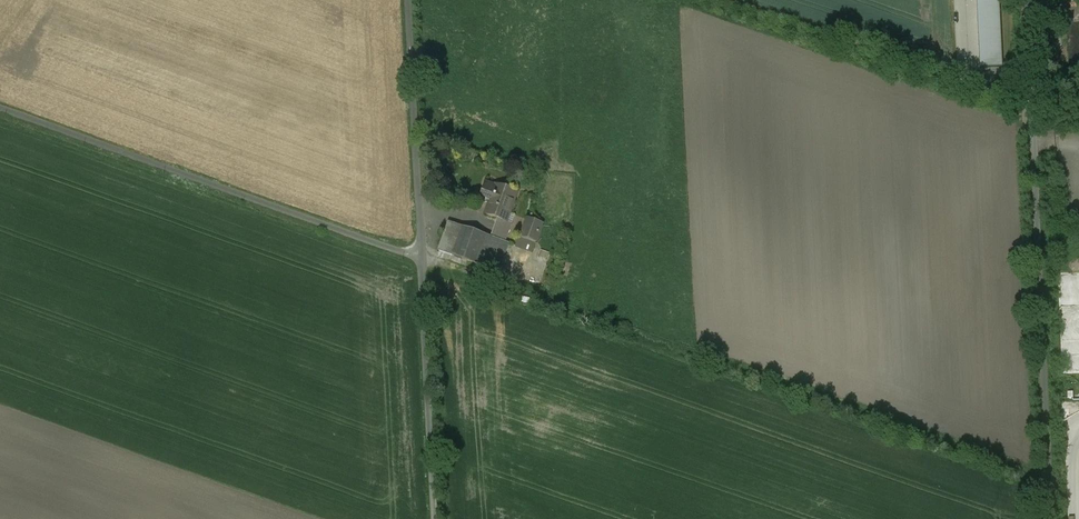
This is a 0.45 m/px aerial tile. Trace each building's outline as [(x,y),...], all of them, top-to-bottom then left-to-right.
[(517,193),(496,186),(495,187),(486,184),(482,197),(491,200),(486,215),(506,222),(507,222),(517,193)] [(491,238),(486,236),(449,222),(439,251),(499,272),(509,244),(505,242),(510,228),(504,227),(506,222),(497,219),(491,238)] [(542,224),(528,219),(521,236),(536,242),(542,224)] [(535,243),(519,237),(516,247),(532,252),(535,243)]
